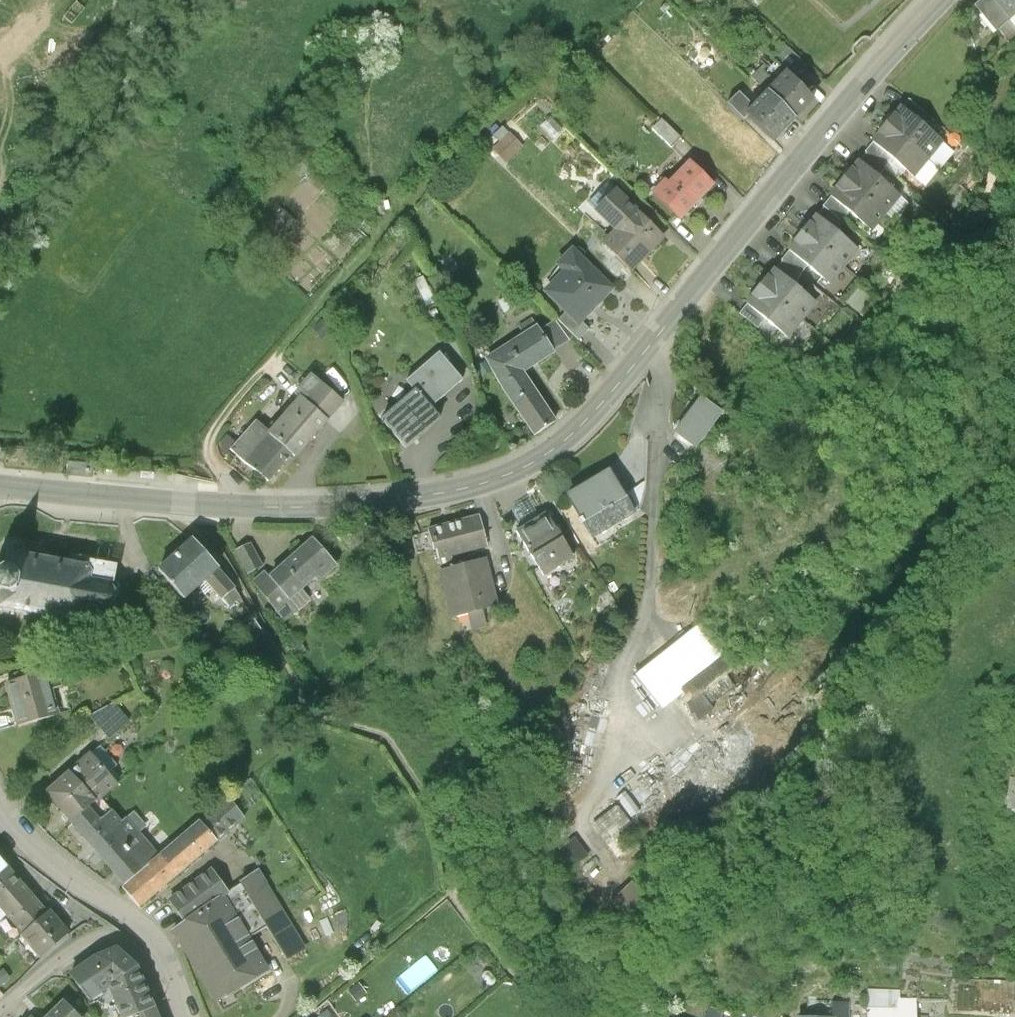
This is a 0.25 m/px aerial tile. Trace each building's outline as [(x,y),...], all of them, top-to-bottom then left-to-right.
[(1012,17),(998,0),(983,0),(976,5),(997,30),(1012,17)] [(1012,17),(1014,15),(1014,0),(998,0),(1012,17)] [(774,60),(794,72),(803,57),(782,45),(774,60)] [(788,75),(769,94),(796,121),(815,101),(788,75)] [(743,120),(747,116),(755,108),(740,93),(728,105),(743,120)] [(775,143),(796,121),(769,94),(755,108),(747,116),(775,143)] [(911,99),(903,108),(921,123),(929,114),(911,99)] [(921,123),(903,108),(888,126),(929,159),(943,141),(921,123)] [(562,131),(550,118),(542,126),(554,139),(562,131)] [(671,148),(681,138),(662,119),(652,129),(671,148)] [(915,176),(929,159),(888,126),(875,143),(892,157),(915,176)] [(522,147),(509,134),(491,151),(504,165),(522,147)] [(885,166),(892,157),(875,143),(868,152),(885,166)] [(888,168),(885,166),(868,152),(860,162),(880,177),(888,168)] [(880,177),(860,162),(845,180),(887,213),(901,195),(880,177)] [(713,185),(690,163),(668,185),(664,182),(653,194),(679,220),(713,185)] [(887,213),(845,180),(832,196),(850,211),(873,230),(887,213)] [(595,213),(615,232),(635,213),(614,193),(595,213)] [(824,206),(826,207),(843,221),(850,211),(832,196),(824,206)] [(826,207),(818,217),(836,231),(844,222),(843,221),(826,207)] [(635,213),(615,232),(603,246),(631,273),(663,239),(635,213)] [(836,231),(818,217),(803,235),(844,268),(858,250),(836,231)] [(831,284),(844,268),(803,235),(790,251),(808,266),(831,284)] [(790,251),(783,260),(801,274),(808,266),(790,251)] [(612,291),(571,252),(557,267),(564,273),(544,294),(566,314),(578,326),(581,323),(612,291)] [(774,271),(793,286),(802,275),(801,274),(783,260),(774,271)] [(793,286),(774,271),(760,288),(802,322),(816,305),(793,286)] [(428,276),(414,284),(428,312),(443,304),(428,276)] [(788,339),(802,322),(760,288),(747,305),(765,320),(788,339)] [(758,328),(765,320),(747,305),(740,314),(758,328)] [(589,331),(581,323),(578,326),(566,314),(558,322),(578,341),(589,331)] [(312,331),(320,340),(330,331),(321,322),(312,331)] [(555,322),(539,333),(553,353),(569,342),(555,322)] [(539,333),(536,329),(485,363),(534,436),(554,423),(521,375),(553,353),(539,333)] [(437,424),(427,412),(461,383),(438,356),(404,385),(413,396),(380,425),(404,453),(437,424)] [(293,398),(298,402),(324,425),(341,406),(309,379),(293,398)] [(701,395),(672,433),(695,450),(724,412),(701,395)] [(298,402),(268,436),(290,456),(294,460),(324,425),(298,402)] [(266,484),(290,456),(268,436),(254,424),(229,452),(266,484)] [(635,515),(609,473),(567,500),(593,541),(635,515)] [(545,514),(516,533),(543,575),(572,557),(545,514)] [(479,517),(429,531),(430,532),(434,550),(438,562),(488,548),(479,517)] [(416,555),(434,550),(430,532),(411,537),(416,555)] [(194,542),(161,571),(185,599),(203,583),(215,572),(218,570),(194,542)] [(314,542),(270,579),(289,601),(302,590),(315,579),(318,582),(335,567),(314,542)] [(235,553),(247,576),(261,568),(250,545),(235,553)] [(5,566),(3,566),(3,569),(1,568),(1,566),(0,566),(0,595),(0,610),(1,611),(2,609),(11,611),(10,615),(13,615),(14,611),(24,613),(23,614),(26,615),(27,613),(36,615),(35,619),(38,619),(39,615),(48,617),(48,619),(51,619),(52,618),(61,619),(60,625),(59,625),(59,627),(76,630),(76,628),(75,627),(76,622),(98,626),(98,627),(99,627),(99,626),(100,626),(101,624),(100,624),(101,614),(102,617),(105,616),(104,613),(112,607),(115,609),(117,606),(114,605),(116,595),(119,595),(118,592),(115,593),(110,585),(112,582),(109,580),(107,583),(109,572),(110,572),(111,570),(110,570),(110,569),(108,569),(108,570),(86,566),(87,560),(88,561),(89,558),(71,555),(71,557),(72,558),(71,563),(61,562),(62,560),(59,560),(58,561),(49,560),(49,556),(46,555),(46,559),(36,557),(37,556),(34,555),(33,557),(24,555),(25,552),(22,551),(12,550),(12,549),(9,549),(9,552),(7,552),(7,554),(5,554),(5,556),(6,557),(5,566)] [(498,605),(486,562),(439,575),(451,619),(466,615),(481,610),(498,605)] [(232,592),(215,572),(203,583),(220,602),(232,592)] [(289,601),(270,579),(265,573),(253,583),(285,621),(297,611),(289,601)] [(310,600),(302,590),(289,601),(297,611),(310,600)] [(470,630),(485,625),(481,610),(466,615),(470,630)] [(726,660),(698,627),(634,680),(662,713),(726,660)] [(42,675),(5,686),(16,727),(53,717),(42,675)] [(128,723),(113,705),(89,717),(109,740),(128,723)] [(44,797),(69,826),(85,812),(113,787),(88,758),(44,797)] [(1014,812),(1014,782),(1002,779),(997,809),(1014,812)] [(225,801),(198,825),(214,844),(242,821),(225,801)] [(614,810),(590,829),(616,863),(629,854),(616,838),(628,829),(614,810)] [(69,826),(124,889),(159,858),(126,820),(120,825),(110,814),(96,825),(85,812),(69,826)] [(141,908),(214,844),(198,825),(159,858),(124,889),(141,908)] [(585,860),(573,843),(560,853),(572,870),(585,860)] [(12,871),(0,858),(0,882),(12,871)] [(171,899),(186,920),(224,895),(229,892),(213,869),(171,899)] [(25,932),(48,912),(12,871),(0,882),(0,904),(25,932)] [(306,946),(258,872),(239,883),(288,958),(306,946)] [(634,883),(607,909),(627,929),(654,903),(634,883)] [(186,920),(174,928),(217,1000),(268,969),(224,895),(186,920)] [(52,909),(48,912),(25,932),(44,954),(71,931),(52,909)] [(117,951),(100,957),(116,983),(139,969),(117,951)] [(424,953),(395,977),(406,992),(436,968),(424,953)] [(111,985),(116,983),(100,957),(72,976),(91,1000),(111,985)] [(139,969),(116,983),(111,985),(124,1016),(134,1016),(156,1008),(139,969)] [(2,970),(0,972),(0,987),(9,979),(2,970)] [(365,995),(359,986),(349,993),(356,1001),(365,995)] [(832,1016),(847,1016),(847,1003),(832,1003),(832,1016)] [(868,1014),(868,1016),(915,1016),(915,1003),(898,1003),(898,1013),(868,1014)] [(51,1016),(77,1016),(65,1004),(51,1016)] [(710,1007),(706,1016),(731,1016),(710,1007)] [(156,1008),(134,1016),(159,1016),(156,1008)]
